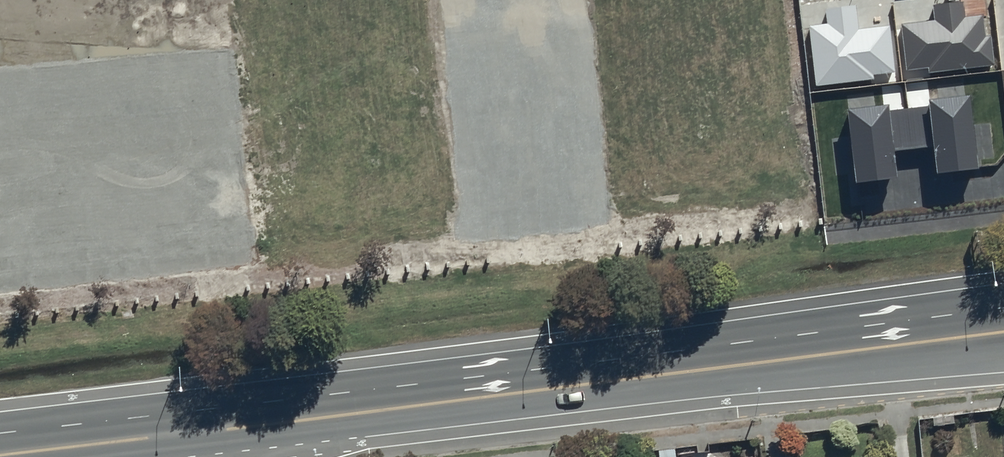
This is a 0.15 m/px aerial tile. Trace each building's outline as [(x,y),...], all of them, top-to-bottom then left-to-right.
[(985,36),(982,15),(966,17),(964,1),(932,4),(934,20),(901,24),(906,70),(929,68),(929,73),(995,65),(992,36),(985,36)] [(858,29),(855,6),(825,9),(827,24),(809,26),(816,86),(874,80),(874,74),(894,72),(889,26),(858,29)] [(888,105),(848,109),(856,183),(897,179),(894,150),(935,146),(938,173),(978,169),(970,95),(928,99),(929,106),(889,110),(888,105)]
